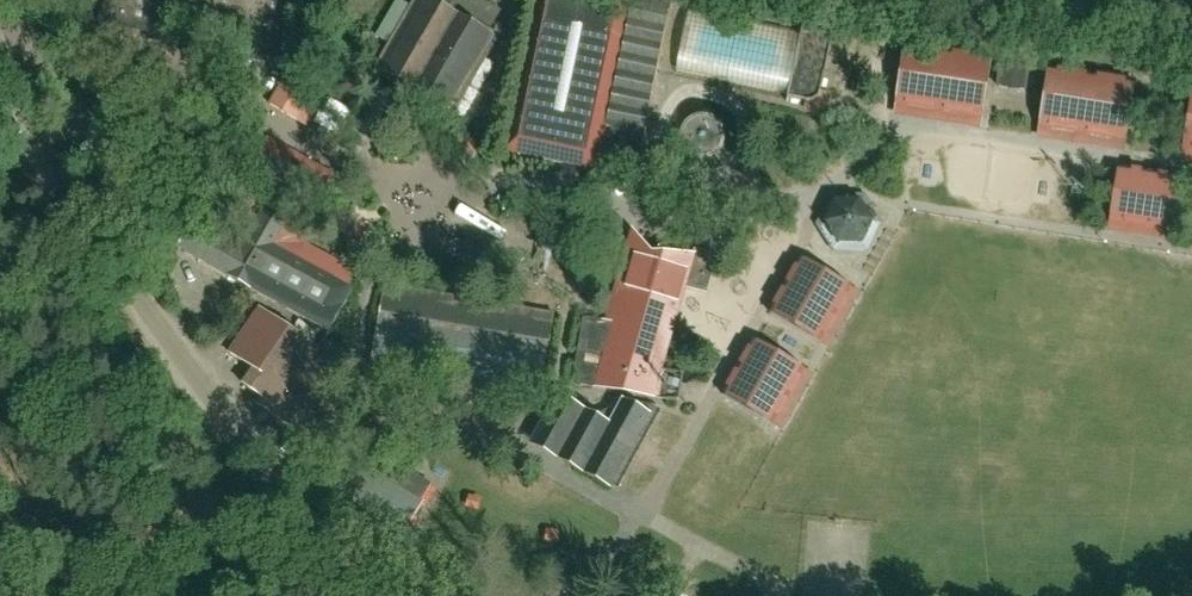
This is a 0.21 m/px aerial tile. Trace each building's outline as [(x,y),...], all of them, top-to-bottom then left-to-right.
[(99,27),(177,41),(179,26),(244,38),(241,53),(280,60),(291,0),(109,0),(99,27)] [(416,1),(379,67),(450,108),(487,43),(470,34),(471,31),(417,0),(416,1)] [(504,155),(597,175),(599,169),(608,171),(615,166),(617,157),(618,157),(619,152),(622,137),(641,149),(671,5),(648,0),(537,0),(504,155)] [(981,118),(990,59),(907,46),(897,105),(981,118)] [(347,61),(331,89),(354,102),(371,74),(347,61)] [(999,61),(995,86),(1026,91),(1030,67),(999,61)] [(1125,141),(1134,82),(1050,68),(1041,128),(1125,141)] [(314,95),(285,77),(268,104),(297,121),(314,95)] [(709,136),(731,109),(706,89),(685,116),(709,136)] [(368,122),(382,131),(401,99),(386,91),(368,122)] [(178,250),(329,334),(353,289),(276,247),(315,178),(288,163),(287,165),(259,150),(243,178),(271,194),(255,223),(240,251),(192,225),(178,250)] [(1172,231),(1181,177),(1120,167),(1112,222),(1172,231)] [(857,208),(836,208),(827,228),(839,245),(859,245),(868,224),(857,208)] [(701,259),(695,258),(695,257),(655,256),(641,239),(633,246),(618,297),(610,325),(583,320),(572,386),(678,403),(684,374),(664,370),(668,350),(686,290),(707,296),(717,258),(703,255),(701,259)] [(821,342),(851,289),(800,259),(769,312),(821,342)] [(375,352),(543,381),(554,315),(386,287),(375,352)] [(300,437),(353,363),(322,341),(316,350),(258,309),(227,354),(251,371),(241,386),(259,399),(254,404),(300,437)] [(804,371),(752,341),(722,394),(774,424),(804,371)] [(604,486),(644,414),(629,406),(590,419),(556,400),(535,438),(558,450),(554,458),(604,486)] [(328,497),(401,539),(425,497),(404,484),(399,492),(348,462),(328,497)]
